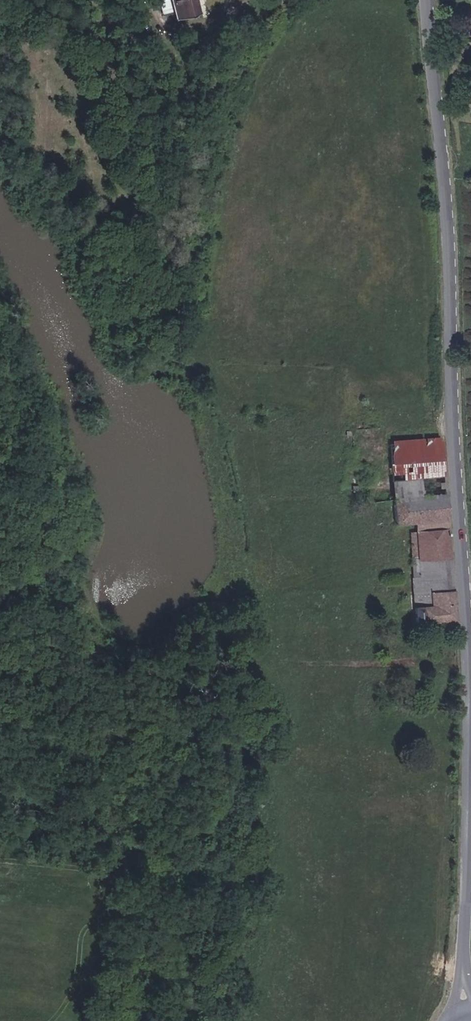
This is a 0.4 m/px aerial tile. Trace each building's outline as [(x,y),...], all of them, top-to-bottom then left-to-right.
[(206,13),(203,0),(179,0),(182,17),(206,13)] [(400,469),(452,461),(449,433),(396,439),(400,469)] [(421,518),(453,516),(452,461),(400,469),(401,477),(387,479),(388,495),(418,492),(421,518)] [(390,520),(421,518),(418,492),(388,495),(390,520)] [(419,619),(457,617),(451,530),(420,531),(422,574),(416,575),(419,619)]
